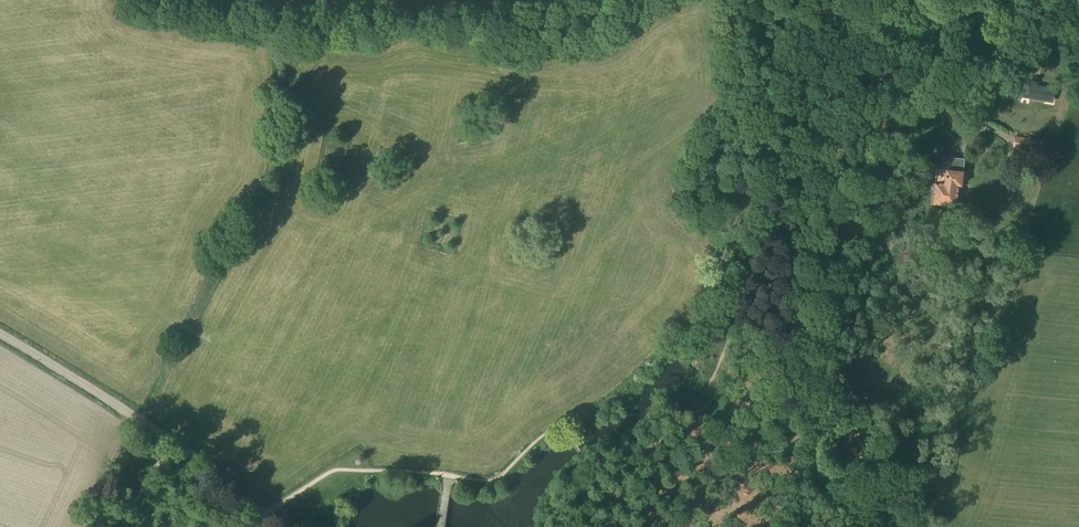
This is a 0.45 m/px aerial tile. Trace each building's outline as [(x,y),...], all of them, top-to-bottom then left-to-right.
[(1046,87),(1037,85),(1037,81),(1023,79),(1021,85),(1007,82),(1005,96),(1020,99),(1021,97),(1043,101),(1046,87)] [(1026,138),(1014,136),(1013,147),(1039,150),(1039,148),(1048,149),(1049,142),(1040,141),(1040,138),(1026,137),(1026,138)] [(963,171),(964,159),(944,157),(943,169),(936,168),(932,204),(956,206),(958,185),(961,186),(963,171)]
